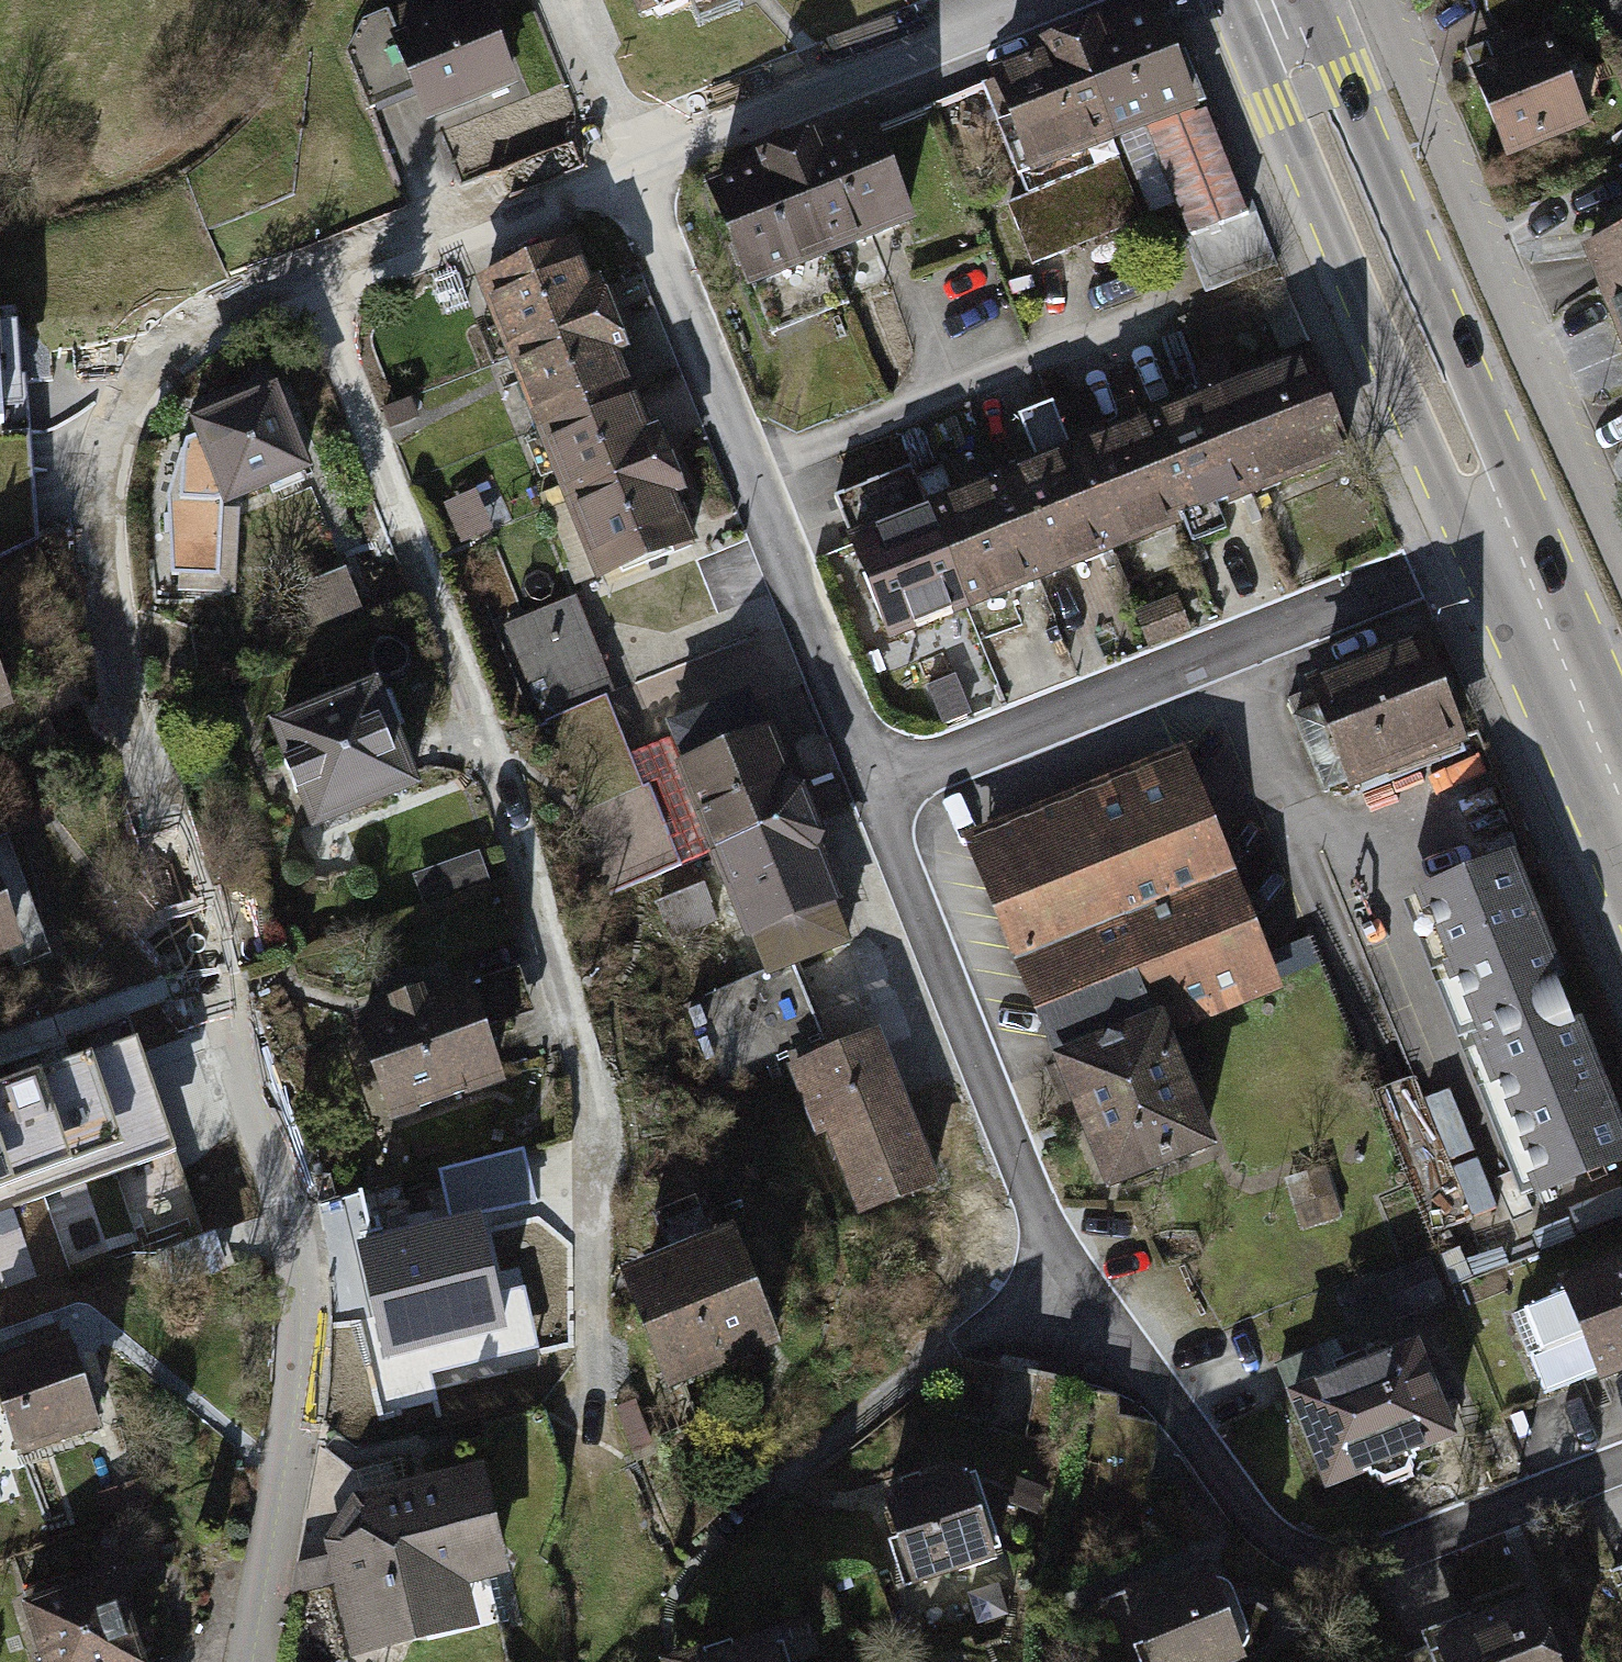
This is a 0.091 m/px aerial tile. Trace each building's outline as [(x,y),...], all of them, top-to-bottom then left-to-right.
[(412,32),(448,117),(536,80),(502,0),(489,0),(412,32)] [(642,14),(677,0),(636,0),(642,14)] [(1069,33),(1107,137),(1142,123),(1196,100),(1154,0),(1149,0),(1069,33)] [(1582,124),(1551,48),(1542,24),(1580,10),(1572,0),(1492,0),(1506,36),(1483,45),(1492,72),(1476,79),(1507,155),(1582,124)] [(1028,170),(1107,137),(1069,33),(985,69),(1028,170)] [(1196,100),(1142,123),(1188,232),(1242,209),(1196,100)] [(862,114),(781,144),(821,249),(901,218),(862,114)] [(881,131),(893,165),(935,150),(923,116),(881,131)] [(821,249),(781,144),(701,175),(741,279),(821,249)] [(506,352),(602,312),(571,236),(475,276),(506,352)] [(1621,336),(1621,236),(1587,250),(1621,336)] [(602,312),(506,352),(536,423),(632,384),(602,312)] [(9,422),(0,319),(0,423),(9,422)] [(1304,345),(1203,385),(1245,494),(1348,453),(1304,345)] [(338,381),(244,410),(279,520),(373,491),(338,381)] [(632,384),(536,423),(566,497),(662,457),(632,384)] [(1203,385),(1131,413),(1175,522),(1245,494),(1203,385)] [(1175,522),(1131,413),(1058,442),(1102,550),(1175,522)] [(1102,550),(1058,442),(986,471),(1030,579),(1102,550)] [(662,457),(566,497),(597,571),(693,531),(662,457)] [(1030,579),(986,471),(914,499),(958,607),(1030,579)] [(958,607),(914,499),(838,529),(881,638),(958,607)] [(1176,594),(1132,610),(1146,646),(1189,629),(1176,594)] [(588,598),(508,619),(535,719),(614,698),(588,598)] [(0,624),(0,747),(68,717),(23,614),(0,624)] [(1423,630),(1306,673),(1347,783),(1464,740),(1423,630)] [(428,697),(334,726),(369,840),(463,811),(428,697)] [(668,757),(706,852),(798,813),(762,720),(668,757)] [(959,832),(1052,1076),(1170,1032),(1278,990),(1184,746),(959,832)] [(798,813),(706,852),(752,968),(845,931),(798,813)] [(672,828),(614,842),(623,880),(681,866),(672,828)] [(1407,890),(1532,1196),(1621,1160),(1621,1132),(1507,849),(1407,890)] [(0,875),(0,1000),(71,971),(28,863),(0,875)] [(502,990),(407,1021),(438,1114),(533,1084),(502,990)] [(872,1028),(785,1065),(848,1214),(935,1177),(872,1028)] [(1213,1146),(1170,1032),(1052,1076),(1095,1190),(1213,1146)] [(7,1183),(14,1204),(178,1147),(137,1033),(0,1081),(0,1186),(7,1183)] [(1322,1165),(1284,1177),(1301,1231),(1339,1219),(1322,1165)] [(167,1258),(218,1242),(202,1190),(151,1206),(167,1258)] [(479,1212),(357,1241),(386,1358),(508,1328),(479,1212)] [(691,1387),(799,1342),(750,1224),(641,1269),(691,1387)] [(1556,1279),(1594,1382),(1621,1371),(1621,1255),(1556,1279)] [(1396,1292),(1353,1308),(1368,1345),(1410,1328),(1396,1292)] [(0,1356),(0,1390),(22,1457),(104,1430),(72,1332),(0,1356)] [(1457,1339),(1429,1345),(1449,1434),(1477,1428),(1457,1339)] [(1414,1341),(1280,1391),(1316,1490),(1451,1440),(1414,1341)] [(957,1461),(872,1488),(902,1582),(987,1554),(957,1461)] [(324,1538),(352,1652),(476,1623),(465,1580),(510,1570),(483,1462),(356,1493),(324,1538)] [(1121,1596),(1149,1661),(1222,1661),(1239,1655),(1202,1563),(1121,1596)] [(1611,1574),(1621,1600),(1621,1569),(1611,1574)] [(24,1602),(43,1661),(149,1661),(121,1573),(24,1602)] [(1429,1636),(1439,1661),(1559,1661),(1533,1596),(1429,1636)] [(683,1658),(684,1661),(773,1661),(763,1631),(683,1658)]
